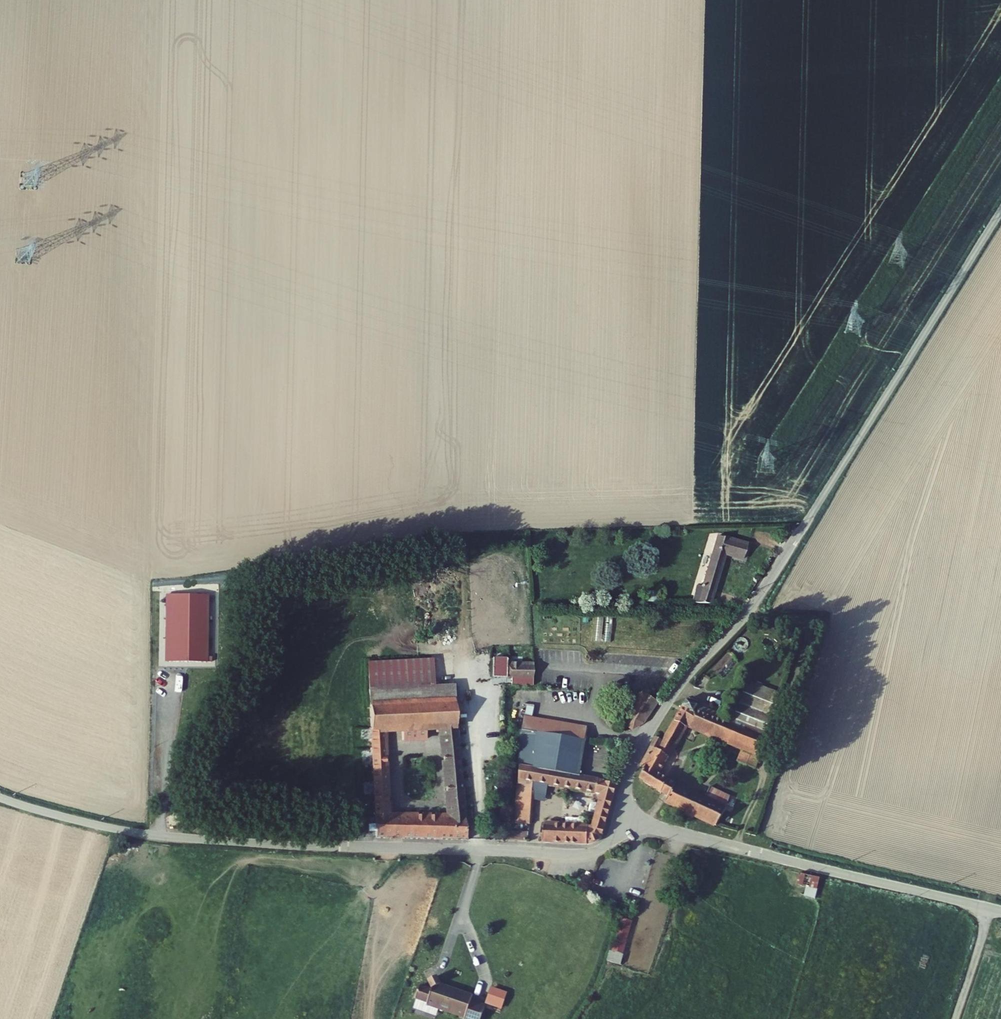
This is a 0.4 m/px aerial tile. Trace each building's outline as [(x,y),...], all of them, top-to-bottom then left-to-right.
[(695,584),(690,598),(709,598),(726,551),(741,556),(746,543),(718,534),(700,584),(695,584)] [(646,589),(646,598),(656,598),(656,589),(646,589)] [(168,593),(168,661),(206,662),(207,594),(168,593)] [(508,659),(507,673),(535,674),(534,660),(508,659)] [(361,664),(365,707),(411,704),(455,701),(453,684),(417,686),(414,660),(361,664)] [(756,669),(734,721),(768,738),(791,684),(756,669)] [(645,691),(626,718),(635,724),(645,719),(658,700),(645,691)] [(638,778),(661,793),(667,782),(657,775),(686,725),(742,752),(737,766),(754,773),(768,738),(734,721),(685,699),(678,710),(681,712),(665,739),(658,734),(640,763),(645,767),(638,778)] [(459,717),(459,704),(455,704),(455,701),(365,707),(377,837),(467,840),(456,717),(459,717)] [(524,720),(517,821),(532,822),(534,791),(548,793),(549,782),(603,792),(593,825),(545,822),(543,840),(593,843),(601,841),(618,783),(599,779),(600,775),(582,772),(589,725),(528,714),(524,720)] [(590,744),(590,755),(607,754),(607,744),(590,744)] [(667,798),(663,802),(715,824),(724,813),(728,799),(709,788),(703,802),(675,787),(667,798)] [(508,829),(508,838),(529,839),(529,831),(508,829)] [(820,878),(800,873),(799,885),(818,890),(820,878)] [(631,921),(620,918),(613,947),(609,946),(606,958),(620,962),(631,921)] [(437,977),(429,981),(433,988),(433,990),(421,986),(417,999),(428,1003),(427,1006),(466,1018),(465,1018),(482,1018),(486,1006),(472,1001),(474,996),(442,985),(437,977)] [(486,1004),(503,1009),(508,993),(490,988),(486,1004)]
